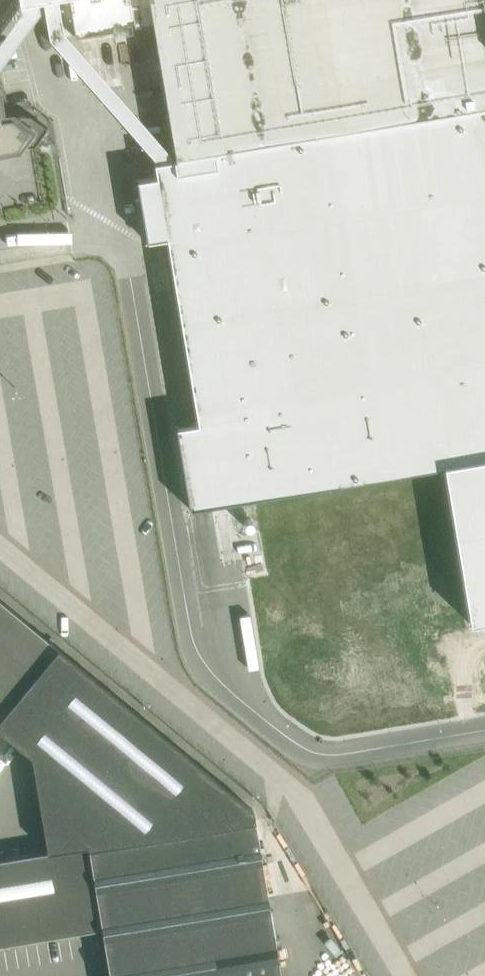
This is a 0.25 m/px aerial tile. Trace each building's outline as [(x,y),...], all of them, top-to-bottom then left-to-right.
[(165,99),(175,156),(150,160),(154,179),(136,182),(146,241),(164,238),(195,423),(173,427),(187,509),(443,466),(470,623),(484,621),(484,0),(149,0),(165,99)] [(35,146),(41,137),(48,127),(30,114),(2,119),(0,108),(0,152),(35,146)] [(27,756),(43,852),(88,845),(88,848),(255,820),(253,810),(57,648),(0,600),(0,734),(27,756)] [(439,794),(444,819),(439,827),(448,832),(436,851),(421,854),(421,851),(403,879),(393,873),(394,880),(405,887),(422,975),(484,975),(484,785),(439,794)] [(101,928),(109,975),(280,975),(255,820),(88,848),(88,845),(43,852),(0,859),(0,945),(101,928)]
